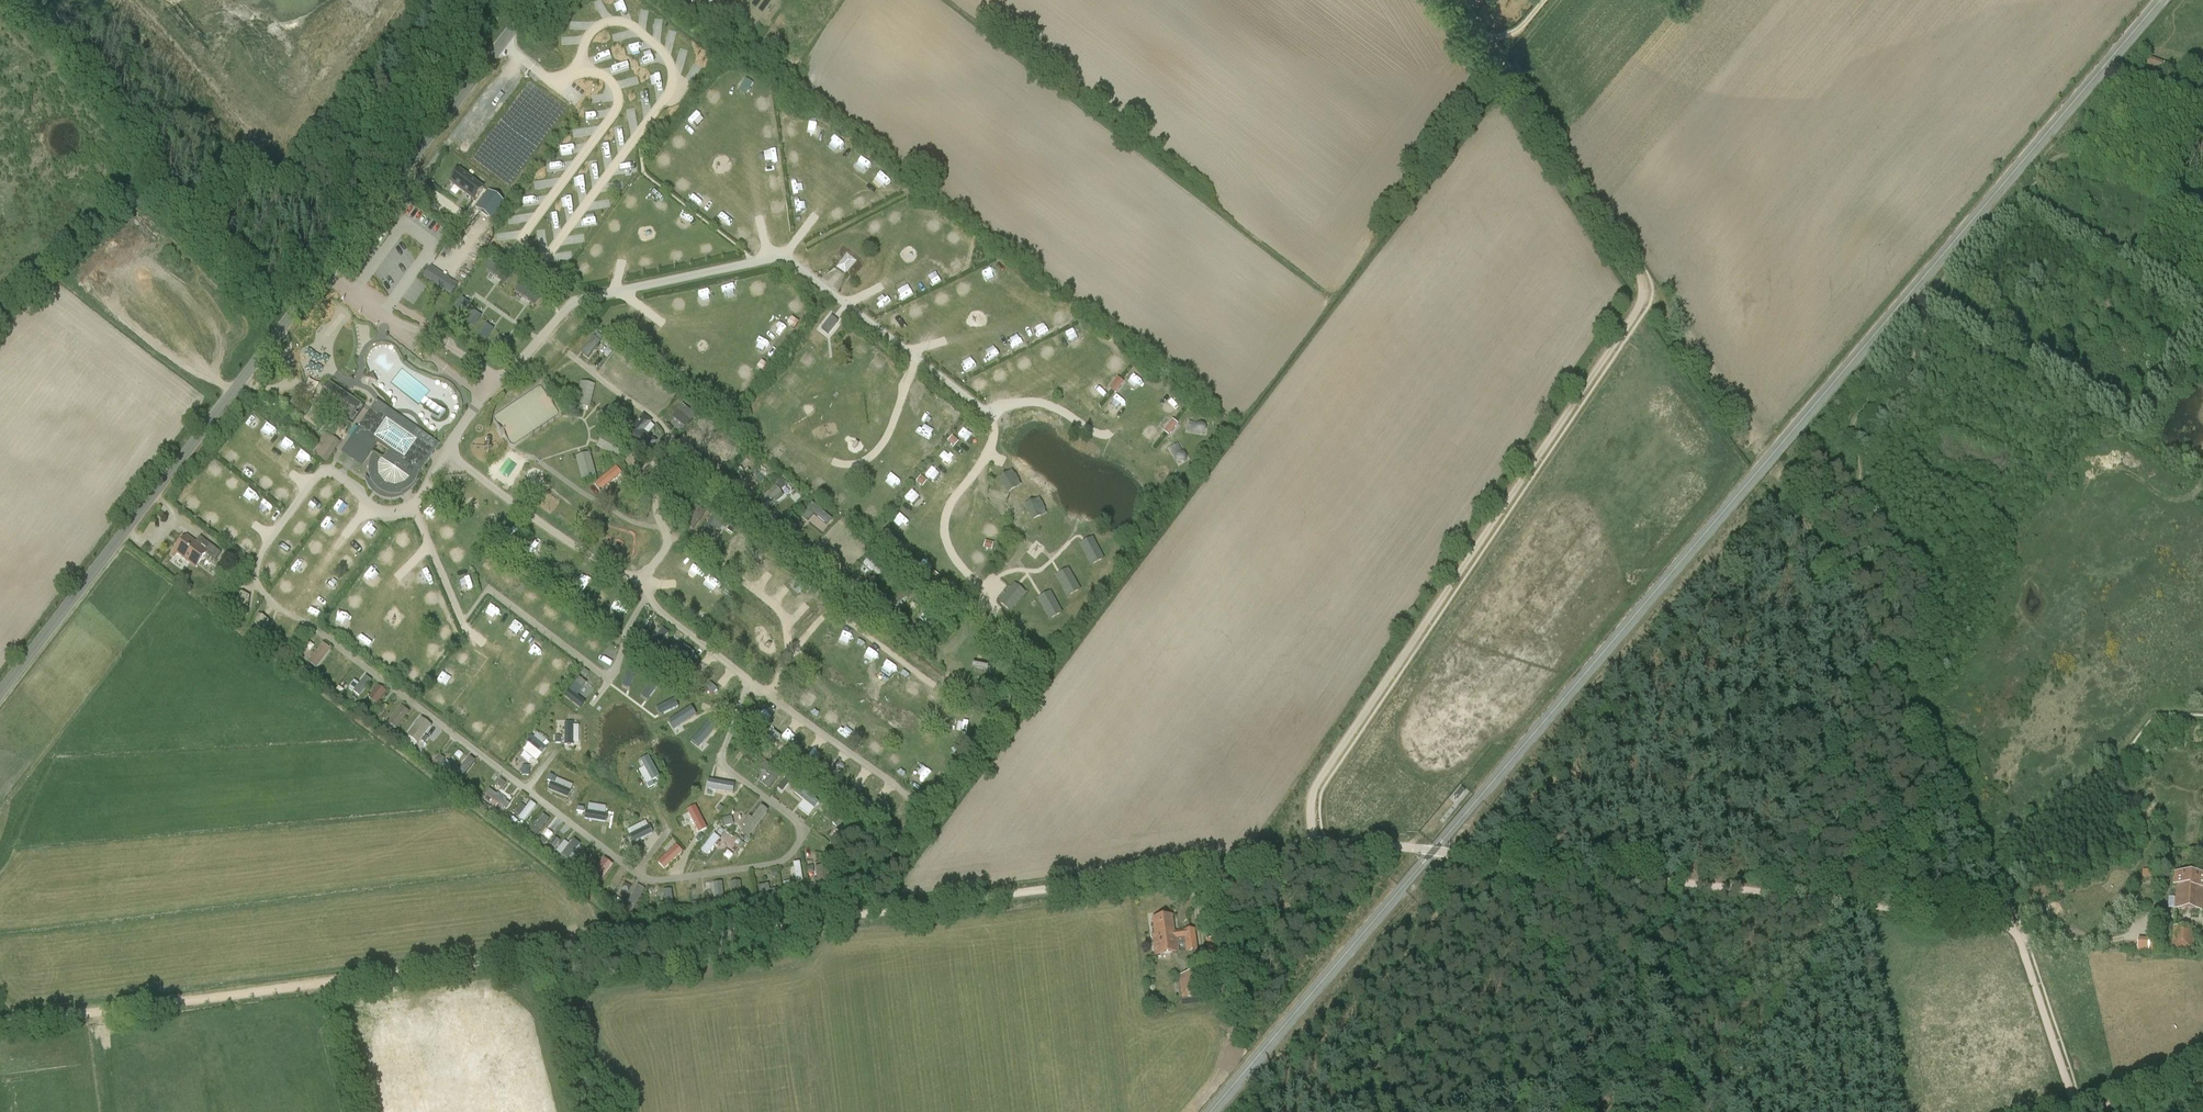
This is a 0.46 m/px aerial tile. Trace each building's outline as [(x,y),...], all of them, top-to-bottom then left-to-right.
[(663,29),(654,42),(669,52),(678,40),(663,29)] [(701,66),(705,61),(690,50),(686,55),(701,66)] [(687,55),(680,62),(694,74),(700,67),(687,55)] [(594,56),(588,64),(597,70),(603,62),(594,56)] [(2143,67),(2160,74),(2164,63),(2147,56),(2143,67)] [(2170,69),(2167,78),(2192,86),(2195,77),(2170,69)] [(588,128),(592,120),(585,116),(580,124),(588,128)] [(627,152),(627,162),(636,162),(636,151),(627,152)] [(621,163),(612,179),(621,183),(629,168),(621,163)] [(509,167),(498,182),(508,189),(520,175),(509,167)] [(450,182),(474,200),(483,188),(460,170),(455,175),(452,175),(450,178),(450,181),(450,182)] [(547,172),(543,177),(552,184),(556,179),(547,172)] [(608,189),(616,193),(620,184),(612,180),(608,189)] [(491,193),(480,206),(478,209),(490,218),(495,222),(508,206),(491,193)] [(632,208),(636,199),(627,194),(622,203),(632,208)] [(663,195),(656,202),(665,211),(672,204),(663,195)] [(608,208),(610,202),(602,199),(600,205),(608,208)] [(784,201),(774,202),(775,213),(785,212),(784,201)] [(833,210),(837,220),(847,217),(843,207),(833,210)] [(426,228),(437,236),(445,225),(433,217),(426,228)] [(515,220),(510,229),(519,234),(524,225),(515,220)] [(959,242),(961,233),(954,231),(951,240),(959,242)] [(847,274),(858,260),(849,253),(838,267),(847,274)] [(486,269),(494,275),(499,267),(491,262),(486,269)] [(431,264),(423,277),(453,294),(460,282),(431,264)] [(766,289),(766,279),(755,280),(756,290),(766,289)] [(464,315),(475,296),(466,292),(456,311),(464,315)] [(934,296),(938,305),(944,303),(940,294),(934,296)] [(467,321),(477,327),(486,310),(477,305),(467,321)] [(828,334),(838,321),(831,316),(821,328),(828,334)] [(492,319),(478,335),(485,341),(499,324),(492,319)] [(501,332),(494,349),(503,352),(510,335),(501,332)] [(588,357),(601,342),(594,336),(581,352),(588,357)] [(862,342),(852,352),(861,360),(870,350),(862,342)] [(1046,357),(1055,351),(1049,342),(1040,348),(1046,357)] [(811,368),(817,359),(807,351),(800,360),(811,368)] [(878,373),(886,362),(877,355),(869,366),(878,373)] [(1024,367),(1033,363),(1029,355),(1020,359),(1024,367)] [(2039,370),(2041,371),(2046,363),(2038,358),(2030,370),(2037,374),(2039,370)] [(757,367),(765,372),(770,365),(762,360),(757,367)] [(612,370),(619,377),(628,368),(621,361),(612,370)] [(746,364),(741,371),(749,378),(755,371),(746,364)] [(795,387),(802,378),(791,370),(785,378),(795,387)] [(893,370),(887,377),(892,382),(899,375),(893,370)] [(978,390),(986,383),(979,375),(971,382),(978,390)] [(1097,375),(1094,381),(1106,386),(1109,380),(1097,375)] [(1117,393),(1125,381),(1118,376),(1110,389),(1117,393)] [(577,405),(592,407),(595,383),(581,381),(577,405)] [(319,399),(353,422),(358,415),(354,413),(360,405),(330,384),(319,399)] [(641,401),(649,407),(655,398),(664,405),(670,396),(654,384),(641,401)] [(845,392),(846,406),(864,404),(863,391),(845,392)] [(776,409),(783,400),(773,392),(766,400),(776,409)] [(930,393),(918,406),(927,414),(938,401),(930,393)] [(1112,399),(1105,409),(1119,419),(1126,409),(1112,399)] [(619,401),(598,413),(606,427),(627,415),(619,401)] [(370,478),(371,481),(370,481),(368,479),(366,477),(365,476),(365,480),(366,483),(368,487),(372,492),(375,495),(380,498),(385,500),(391,500),(398,500),(403,498),(407,495),(412,491),(415,486),(416,483),(417,481),(417,478),(419,475),(421,472),(419,470),(434,449),(375,408),(373,411),(371,409),(358,427),(359,428),(352,437),(372,451),(377,444),(388,451),(382,460),(373,454),(371,458),(369,463),(368,468),(369,473),(370,478)] [(867,412),(873,429),(886,425),(881,408),(867,412)] [(934,417),(938,428),(951,424),(947,413),(934,417)] [(663,433),(641,416),(627,433),(649,450),(663,433)] [(1163,430),(1169,435),(1179,424),(1173,419),(1163,430)] [(1209,435),(1210,421),(1189,419),(1188,433),(1209,435)] [(765,421),(752,423),(754,433),(767,432),(765,421)] [(1151,423),(1144,432),(1153,438),(1160,430),(1151,423)] [(268,428),(264,436),(275,442),(280,434),(268,428)] [(927,452),(934,443),(922,434),(915,444),(927,452)] [(949,442),(955,447),(959,441),(953,437),(949,442)] [(340,443),(333,438),(319,458),(327,463),(340,443)] [(286,439),(281,446),(290,453),(295,446),(286,439)] [(1180,466),(1191,459),(1181,441),(1170,447),(1180,466)] [(772,453),(781,459),(788,449),(780,443),(772,453)] [(225,457),(234,464),(240,456),(231,449),(225,457)] [(576,456),(582,480),(597,476),(590,452),(576,456)] [(902,461),(912,471),(920,463),(909,453),(902,461)] [(798,457),(790,468),(799,474),(807,464),(798,457)] [(1009,457),(998,485),(1010,489),(1021,461),(1009,457)] [(250,476),(256,469),(250,465),(245,472),(250,476)] [(600,492),(623,474),(616,466),(593,484),(600,492)] [(928,475),(937,480),(942,471),(934,466),(928,475)] [(818,474),(811,485),(820,491),(827,480),(818,474)] [(921,476),(916,481),(922,487),(927,482),(921,476)] [(1033,508),(1047,482),(1037,476),(1022,502),(1033,508)] [(894,496),(901,488),(889,478),(882,487),(894,496)] [(320,495),(329,499),(334,489),(324,484),(320,495)] [(777,485),(753,503),(761,512),(784,495),(777,485)] [(284,502),(291,492),(281,486),(274,496),(284,502)] [(831,500),(841,506),(848,496),(838,489),(831,500)] [(865,504),(868,518),(879,515),(876,501),(865,504)] [(814,502),(801,516),(822,534),(834,520),(814,502)] [(220,525),(224,514),(219,513),(215,523),(220,525)] [(331,515),(321,528),(329,534),(339,521),(331,515)] [(441,527),(445,537),(453,535),(449,524),(441,527)] [(236,537),(239,531),(232,527),(229,534),(236,537)] [(372,527),(367,536),(375,541),(380,531),(372,527)] [(401,545),(410,536),(401,528),(392,537),(401,545)] [(310,544),(320,550),(326,540),(316,534),(310,544)] [(221,553),(210,544),(201,537),(196,544),(187,537),(176,552),(196,567),(206,554),(215,561),(221,553)] [(1092,537),(1081,542),(1092,565),(1104,559),(1092,537)] [(250,550),(253,544),(245,540),(242,545),(250,550)] [(353,551),(364,555),(368,545),(357,541),(353,551)] [(992,550),(994,543),(986,541),(984,548),(992,550)] [(376,559),(385,566),(393,557),(384,550),(376,559)] [(237,571),(244,562),(232,552),(225,562),(237,571)] [(372,584),(379,576),(370,568),(363,576),(372,584)] [(1068,568),(1057,574),(1069,596),(1080,589),(1068,568)] [(334,580),(330,590),(336,592),(340,583),(334,580)] [(348,596),(357,603),(366,592),(356,585),(348,596)] [(783,603),(790,608),(798,596),(791,591),(783,603)] [(1039,597),(1052,619),(1063,613),(1050,591),(1039,597)] [(249,606),(252,595),(240,592),(237,603),(249,606)] [(497,621),(504,612),(494,605),(488,614),(497,621)] [(255,627),(266,631),(270,619),(259,615),(255,627)] [(516,622),(510,629),(519,636),(525,629),(516,622)] [(642,641),(655,651),(670,632),(657,622),(642,641)] [(291,628),(285,639),(295,644),(300,633),(291,628)] [(309,663),(319,669),(331,647),(321,642),(309,663)] [(758,642),(751,650),(769,666),(776,658),(758,642)] [(431,655),(438,659),(444,649),(437,645),(431,655)] [(690,664),(695,651),(681,646),(676,659),(690,664)] [(348,687),(360,696),(373,681),(366,675),(360,683),(355,679),(348,687)] [(625,678),(622,686),(631,689),(633,681),(625,678)] [(370,696),(377,704),(388,693),(381,686),(370,696)] [(573,698),(568,705),(577,711),(582,704),(573,698)] [(673,700),(657,708),(661,716),(677,708),(673,700)] [(830,715),(839,719),(843,710),(833,706),(830,715)] [(692,709),(669,718),(673,728),(696,718),(692,709)] [(767,728),(776,718),(768,712),(760,722),(767,728)] [(408,735),(419,744),(433,725),(422,717),(408,735)] [(853,718),(846,729),(855,735),(862,725),(853,718)] [(580,744),(580,724),(565,724),(565,744),(580,744)] [(692,741),(700,747),(710,733),(702,727),(692,741)] [(522,749),(536,761),(548,748),(542,743),(547,739),(538,731),(522,749)] [(460,757),(448,770),(460,780),(477,762),(462,749),(457,755),(460,757)] [(640,770),(647,784),(661,776),(650,755),(640,760),(644,768),(640,770)] [(912,778),(920,785),(928,775),(919,769),(912,778)] [(860,792),(866,784),(852,774),(842,788),(851,795),(856,789),(860,792)] [(547,791),(570,797),(574,782),(550,776),(547,791)] [(501,778),(492,790),(507,801),(512,795),(502,788),(507,782),(501,778)] [(708,780),(707,791),(734,793),(735,782),(708,780)] [(1457,801),(1465,792),(1461,789),(1453,798),(1457,801)] [(506,810),(510,804),(489,790),(485,796),(506,810)] [(531,801),(527,807),(521,803),(515,813),(527,821),(537,805),(531,801)] [(587,820),(614,822),(615,807),(587,805),(587,820)] [(697,805),(687,810),(699,833),(708,828),(697,805)] [(761,805),(752,818),(740,810),(734,819),(744,826),(740,832),(749,838),(768,810),(761,805)] [(726,826),(735,823),(733,815),(724,818),(726,826)] [(627,829),(632,843),(653,835),(648,821),(627,829)] [(708,855),(721,838),(714,833),(702,850),(708,855)] [(574,838),(570,844),(565,841),(554,855),(566,863),(581,844),(574,838)] [(676,844),(658,862),(665,869),(684,851),(676,844)] [(802,862),(794,862),(797,883),(804,882),(802,862)] [(2176,908),(2202,910),(2202,874),(2176,873),(2175,885),(2177,885),(2176,908)] [(674,910),(673,890),(658,891),(659,911),(674,910)] [(1152,935),(1154,945),(1160,944),(1159,935),(1174,933),(1174,932),(1172,916),(1153,919),(1154,934),(1152,935)] [(2173,948),(2193,949),(2195,927),(2175,926),(2173,948)] [(1194,929),(1174,932),(1174,933),(1176,933),(1179,953),(1179,952),(1177,939),(1185,938),(1186,952),(1197,950),(1194,929)] [(1160,944),(1154,945),(1155,955),(1179,953),(1176,933),(1174,933),(1159,935),(1160,944)] [(2138,942),(2138,951),(2151,952),(2151,942),(2138,942)] [(1206,987),(1204,975),(1201,975),(1201,972),(1179,975),(1182,998),(1204,995),(1203,987),(1206,987)]
